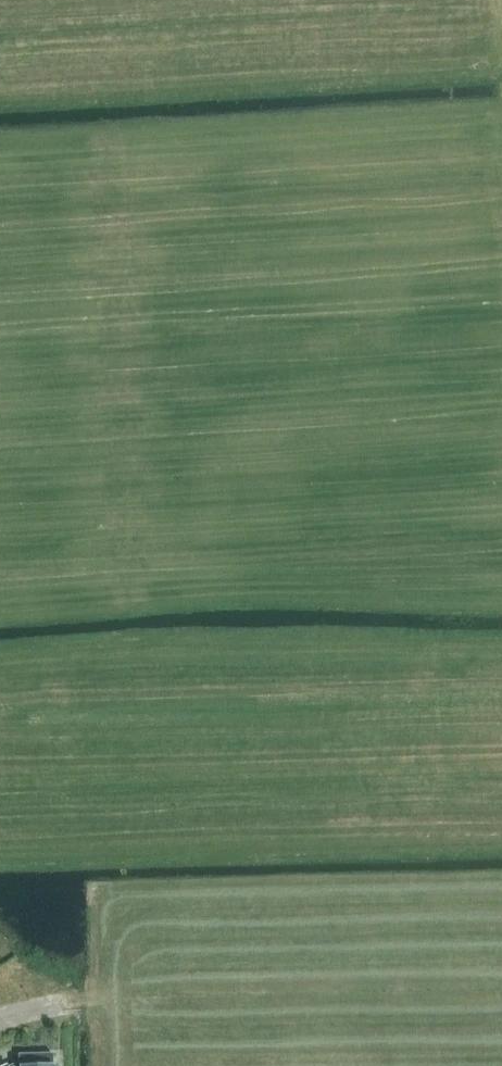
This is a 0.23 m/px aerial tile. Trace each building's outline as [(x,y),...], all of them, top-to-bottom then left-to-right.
[(50,1060),(52,1060),(52,1054),(17,1055),(18,1065),(50,1065),(50,1060)]
